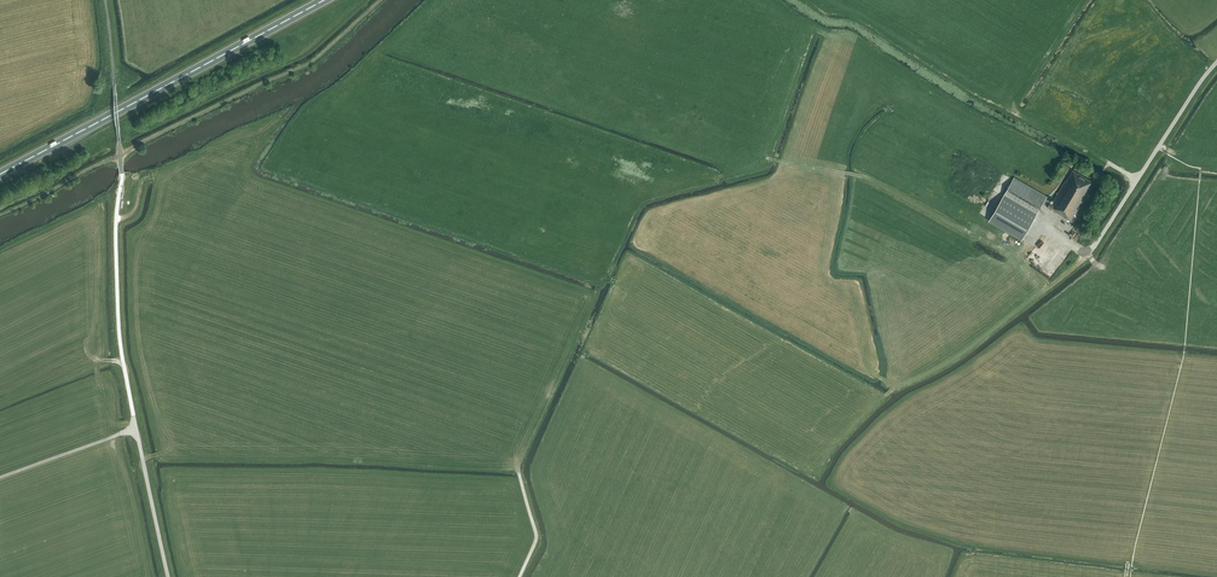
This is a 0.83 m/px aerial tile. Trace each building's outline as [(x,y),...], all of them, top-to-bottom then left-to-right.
[(989,220),(1022,239),(1043,204),(1048,206),(1047,207),(1077,224),(1080,219),(1075,215),(1089,191),(1088,190),(1093,182),(1073,170),(1066,182),(1066,181),(1053,202),(1050,201),(1052,199),(1015,177),(989,220)]
